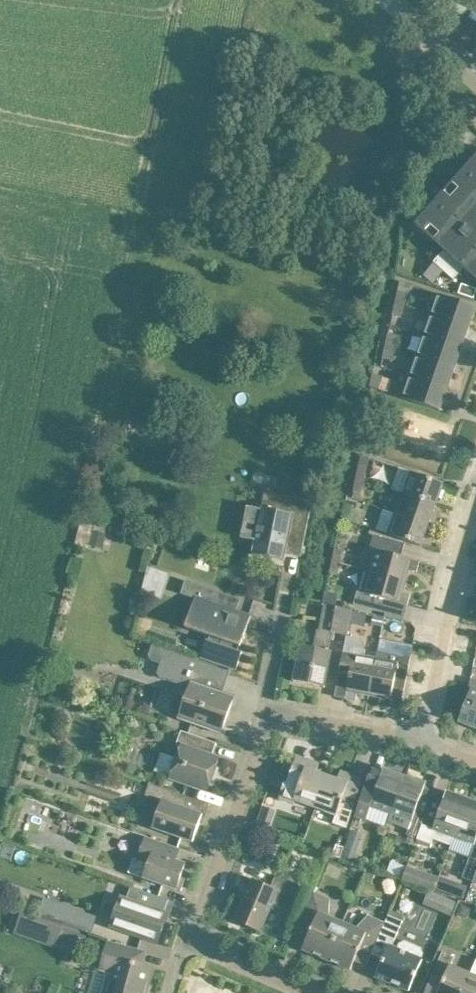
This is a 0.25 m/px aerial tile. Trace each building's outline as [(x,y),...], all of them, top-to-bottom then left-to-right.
[(463,126),(453,139),(461,146),(472,133),(463,126)] [(444,251),(434,262),(454,280),(465,269),(475,279),(475,156),(415,224),(425,233),(431,227),(439,234),(434,239),(434,238),(432,240),(444,251)] [(474,299),(475,292),(475,289),(462,284),(459,293),(474,299)] [(398,291),(396,303),(404,306),(407,293),(398,291)] [(431,315),(469,328),(475,308),(475,307),(439,294),(431,315)] [(404,306),(396,303),(393,316),(401,318),(404,306)] [(431,315),(424,336),(462,349),(469,328),(431,315)] [(389,334),(386,345),(394,348),(397,336),(389,334)] [(424,336),(417,356),(455,369),(462,349),(424,336)] [(394,348),(386,345),(383,358),(392,360),(394,348)] [(417,356),(410,376),(448,390),(455,369),(417,356)] [(382,376),(379,376),(373,374),(370,386),(379,389),(382,376)] [(448,390),(410,376),(403,398),(440,411),(448,390)] [(359,466),(356,478),(364,480),(367,468),(359,466)] [(392,489),(403,493),(436,504),(444,483),(399,468),(392,489)] [(364,480),(356,478),(353,492),(361,494),(364,480)] [(403,493),(396,513),(429,525),(436,504),(403,493)] [(241,538),(251,540),(255,541),(252,554),(285,561),(287,553),(301,556),(313,500),(288,495),(284,511),(262,507),(261,509),(248,506),(241,538)] [(344,504),(342,517),(349,519),(352,505),(344,504)] [(429,525),(396,513),(388,534),(421,546),(429,525)] [(78,529),(91,532),(93,524),(80,521),(78,529)] [(93,530),(89,544),(102,548),(106,533),(93,530)] [(375,550),(369,571),(405,581),(409,570),(417,572),(420,562),(402,557),(405,544),(374,535),(370,549),(375,550)] [(335,549),(332,561),(340,563),(343,551),(335,549)] [(340,563),(332,561),(329,574),(337,576),(340,563)] [(405,581),(369,571),(363,591),(358,590),(354,604),(385,613),(389,600),(408,605),(411,595),(402,592),(405,581)] [(214,603),(218,591),(186,580),(181,594),(196,599),(186,628),(211,636),(209,641),(207,640),(201,657),(237,670),(243,652),(238,650),(239,646),(241,646),(251,616),(214,603)] [(299,656),(294,655),(292,669),(296,670),(294,681),(325,687),(332,651),(329,650),(333,632),(347,635),(352,610),(324,605),(319,630),(317,629),(314,648),(301,645),(299,656)] [(381,625),(383,616),(373,614),(371,623),(381,625)] [(358,693),(369,695),(376,658),(365,655),(365,653),(366,649),(365,645),(363,641),(359,639),(348,637),(348,636),(347,636),(338,679),(349,681),(345,699),(356,701),(358,693)] [(153,644),(152,645),(170,651),(168,657),(165,656),(159,673),(161,677),(175,682),(176,679),(183,682),(180,691),(191,695),(183,718),(189,720),(208,727),(210,724),(222,728),(232,702),(219,697),(220,692),(226,672),(230,674),(231,671),(153,644)] [(376,658),(369,695),(381,697),(379,706),(390,708),(394,688),(404,690),(411,658),(378,651),(376,658)] [(475,728),(475,680),(471,679),(469,687),(471,688),(459,722),(475,728)] [(171,778),(207,790),(218,758),(213,756),(217,743),(181,731),(176,745),(182,747),(171,778)] [(296,801),(316,808),(327,775),(317,771),(320,763),(309,759),(307,764),(295,760),(294,763),(279,758),(270,785),(283,789),(279,799),(294,805),(296,801)] [(371,806),(391,814),(405,776),(384,769),(383,773),(372,769),(364,792),(355,816),(366,820),(371,806)] [(327,775),(316,808),(337,815),(333,823),(347,828),(356,802),(362,783),(350,779),(351,774),(341,770),(338,779),(327,775)] [(407,834),(418,839),(423,824),(423,825),(427,813),(416,810),(426,784),(405,776),(391,814),(411,821),(407,834)] [(203,803),(209,805),(210,804),(190,797),(150,783),(147,792),(158,796),(156,799),(162,801),(153,828),(174,835),(193,842),(200,824),(203,814),(199,813),(203,803)] [(423,824),(418,839),(432,844),(433,839),(451,845),(454,837),(468,799),(447,791),(446,793),(434,828),(423,825),(423,824)] [(454,837),(474,844),(475,840),(475,802),(468,799),(454,837)] [(56,811),(50,830),(77,839),(83,820),(56,811)] [(350,832),(342,856),(356,860),(358,854),(356,853),(358,849),(350,846),(354,834),(350,832)] [(128,873),(158,883),(176,890),(177,889),(182,890),(185,880),(180,878),(186,863),(176,860),(180,849),(161,842),(147,837),(138,860),(134,858),(128,873)] [(333,855),(340,858),(344,847),(337,844),(333,855)] [(462,877),(473,881),(475,874),(475,850),(473,849),(470,857),(462,877)] [(392,862),(388,875),(402,880),(407,867),(392,862)] [(402,880),(434,891),(439,878),(407,867),(402,880)] [(289,912),(299,887),(276,877),(271,888),(252,880),(235,920),(261,931),(272,905),(289,912)] [(453,883),(439,878),(434,891),(448,896),(453,883)] [(158,944),(168,913),(165,911),(169,900),(150,893),(131,886),(127,898),(121,896),(110,927),(127,933),(158,944)] [(303,949),(327,959),(343,923),(329,917),(330,899),(314,891),(303,917),(295,936),(307,941),(303,949)] [(46,899),(42,912),(91,930),(96,917),(46,899)] [(24,910),(17,930),(59,944),(61,938),(66,924),(24,910)] [(366,966),(372,954),(385,922),(368,915),(356,928),(343,923),(327,959),(351,970),(355,961),(366,966)] [(385,922),(372,954),(383,959),(376,976),(409,991),(423,960),(421,959),(424,954),(421,948),(406,941),(400,944),(398,949),(392,947),(403,922),(388,915),(385,922)] [(112,992),(147,992),(154,968),(143,965),(146,951),(109,941),(100,969),(117,974),(112,992)] [(471,973),(451,965),(455,957),(443,951),(425,992),(463,992),(471,973)] [(463,992),(475,992),(475,962),(471,973),(463,992)]
